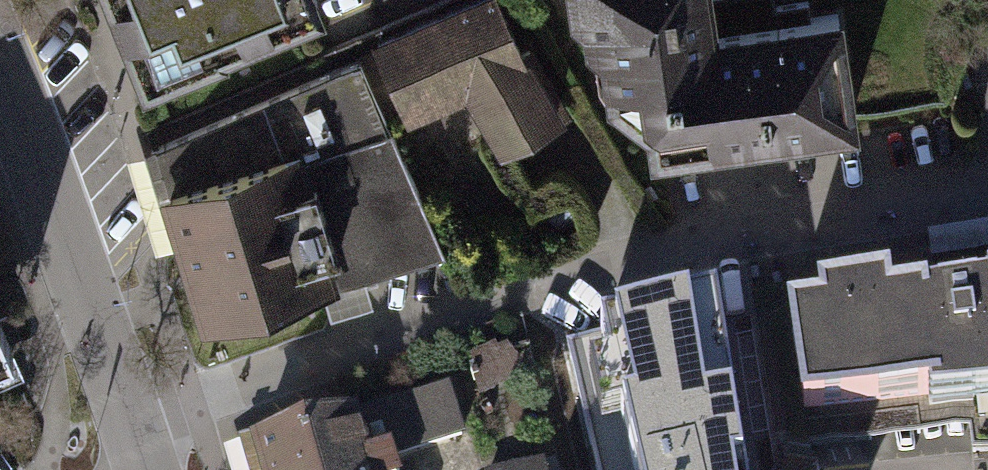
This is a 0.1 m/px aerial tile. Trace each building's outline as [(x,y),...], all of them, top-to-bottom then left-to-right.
[(150,70),(222,41),(220,36),(308,0),(122,0),(150,70)] [(379,40),(412,113),(468,89),(502,145),(561,109),(527,52),(523,55),(498,0),(469,0),(379,40)] [(842,0),(791,0),(716,12),(714,0),(573,0),(578,3),(582,28),(598,35),(604,82),(644,112),(646,137),(858,104),(842,0)] [(359,68),(153,157),(205,319),(436,245),(359,68)] [(890,289),(888,271),(816,281),(819,298),(786,303),(799,395),(927,378),(929,388),(987,380),(987,275),(890,289)] [(10,330),(0,307),(0,334),(10,330)] [(719,307),(602,333),(632,469),(744,469),(719,307)] [(479,356),(483,393),(528,388),(524,351),(479,356)] [(255,469),(392,469),(389,462),(470,437),(453,379),(246,442),(255,469)]
